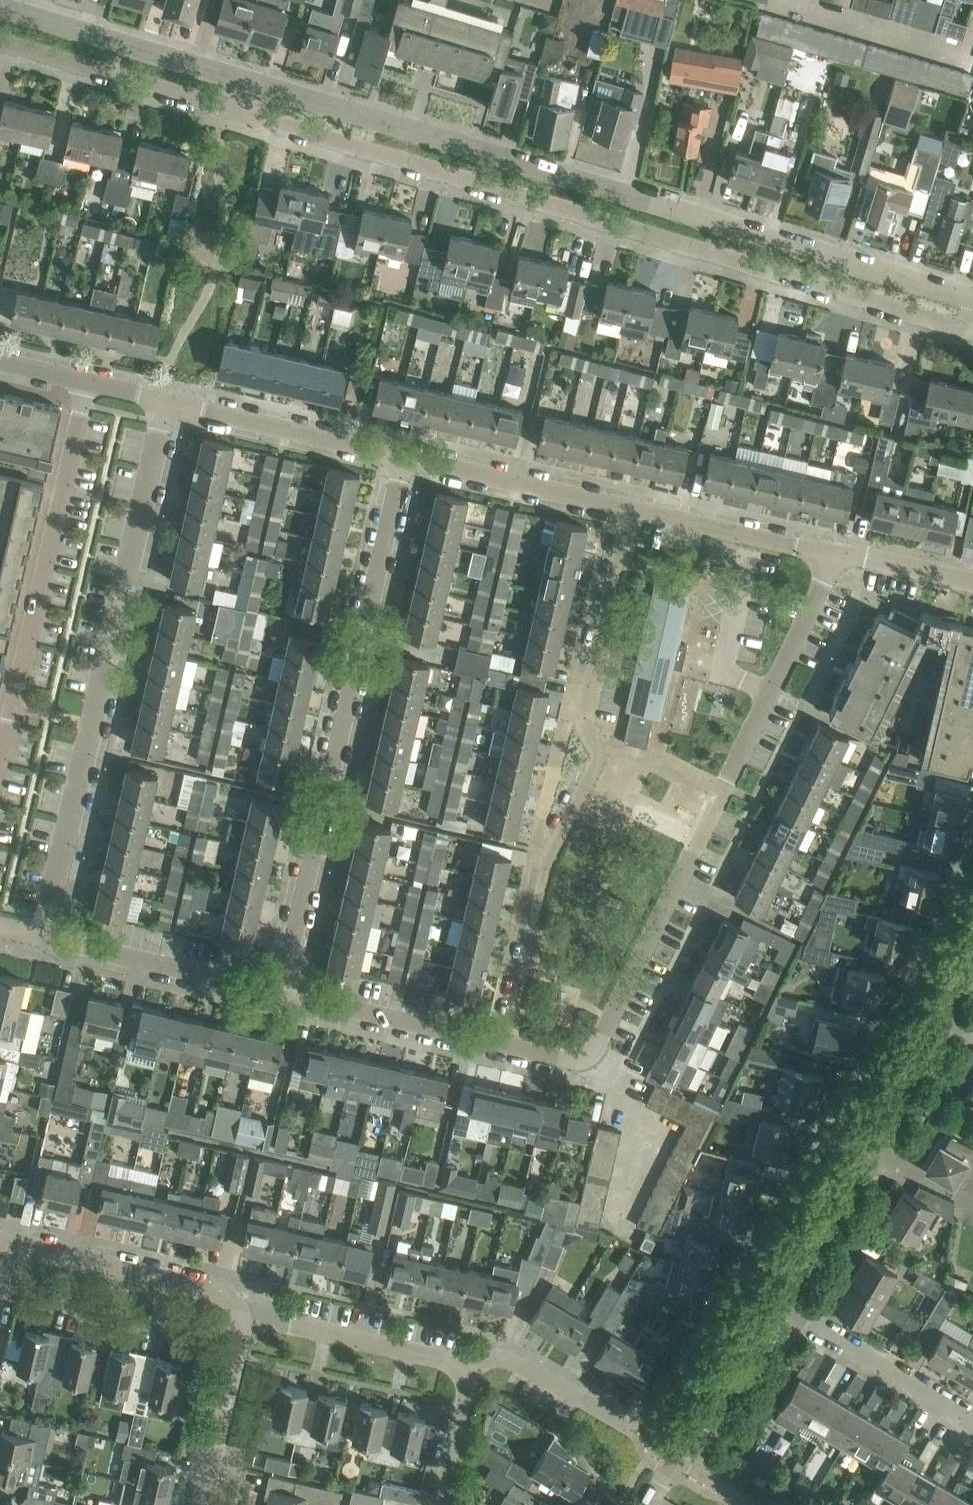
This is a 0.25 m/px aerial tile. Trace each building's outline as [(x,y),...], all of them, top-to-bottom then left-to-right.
[(164,11),(190,19),(196,0),(167,0),(164,11)] [(221,7),(215,26),(245,35),(256,0),(223,0),(221,7)] [(245,35),(275,44),(288,0),(256,0),(245,35)] [(343,0),(336,0),(332,13),(313,7),(299,51),(330,61),(344,10),(340,9),(343,0)] [(340,9),(344,10),(356,13),(359,0),(343,0),(340,9)] [(410,0),(398,0),(386,43),(397,46),(396,49),(412,54),(410,63),(431,69),(456,76),(458,68),(486,76),(487,73),(498,77),(502,66),(513,31),(449,12),(442,10),(445,0),(428,0),(427,5),(410,0)] [(629,3),(628,4),(675,16),(679,0),(617,0),(629,3)] [(887,0),(868,0),(865,9),(888,16),(893,0),(892,2),(887,0)] [(888,16),(911,23),(918,0),(893,0),(888,16)] [(931,0),(918,0),(911,23),(934,30),(942,3),(931,0)] [(942,3),(934,30),(959,37),(963,39),(968,23),(950,18),(952,14),(940,11),(942,3)] [(675,16),(628,4),(621,31),(667,43),(675,16)] [(359,11),(356,24),(350,43),(351,43),(353,38),(363,41),(355,68),(377,75),(386,43),(385,43),(389,32),(369,26),(372,14),(359,11)] [(762,11),(762,12),(755,32),(766,35),(772,15),(766,13),(762,11)] [(783,18),(772,15),(766,35),(776,39),(783,18)] [(793,21),(783,18),(776,39),(787,42),(793,21)] [(804,24),(793,21),(787,42),(797,45),(804,24)] [(814,27),(804,24),(797,45),(808,48),(814,27)] [(608,32),(593,27),(586,52),(602,56),(608,32)] [(825,30),(814,27),(808,48),(818,51),(825,30)] [(835,33),(825,30),(818,51),(829,54),(835,33)] [(749,33),(742,62),(758,67),(760,60),(786,67),(792,45),(749,33)] [(846,37),(835,33),(829,54),(839,57),(846,37)] [(856,40),(846,37),(839,57),(850,61),(856,40)] [(867,43),(856,40),(850,61),(860,64),(867,43)] [(877,46),(867,43),(860,64),(871,67),(877,46)] [(888,49),(877,46),(871,67),(881,70),(888,49)] [(898,52),(888,49),(881,70),(892,73),(898,52)] [(909,56),(898,52),(892,73),(902,76),(909,56)] [(919,59),(909,56),(902,76),(913,80),(919,59)] [(714,64),(673,57),(669,77),(736,90),(741,66),(715,61),(714,64)] [(498,77),(488,108),(510,115),(518,88),(530,91),(538,64),(525,60),(522,72),(502,66),(498,77)] [(957,70),(951,68),(944,89),(955,92),(961,71),(957,70)] [(972,75),(961,71),(955,92),(965,95),(972,75)] [(546,76),(537,118),(533,137),(566,144),(579,83),(546,76)] [(895,78),(883,119),(904,125),(915,84),(895,78)] [(619,102),(603,97),(593,131),(624,141),(631,116),(636,118),(641,98),(643,93),(624,87),(619,102)] [(786,90),(781,89),(779,98),(773,119),(770,131),(753,187),(777,195),(786,165),(775,162),(789,117),(794,118),(800,101),(784,96),(786,90)] [(0,120),(0,121),(0,131),(23,136),(29,107),(5,101),(0,120)] [(679,118),(677,129),(673,148),(697,153),(702,123),(708,124),(711,106),(683,101),(680,118),(679,118)] [(716,125),(724,127),(729,108),(721,106),(716,125)] [(54,112),(29,107),(23,136),(47,142),(54,112)] [(860,133),(851,165),(865,169),(882,114),(865,109),(858,133),(860,133)] [(748,154),(736,150),(727,180),(753,187),(773,119),(760,114),(748,154)] [(72,121),(67,141),(65,151),(90,156),(97,127),(72,121)] [(122,133),(97,127),(90,156),(115,162),(122,133)] [(164,147),(139,142),(130,181),(155,187),(164,147)] [(912,160),(920,162),(914,184),(929,189),(940,152),(917,145),(912,160)] [(189,153),(164,147),(155,187),(158,177),(182,183),(189,153)] [(837,156),(814,148),(806,173),(815,176),(806,204),(831,211),(835,197),(843,200),(852,170),(835,165),(837,156)] [(53,159),(41,156),(36,179),(48,182),(53,159)] [(66,162),(53,159),(48,182),(61,185),(66,162)] [(109,176),(104,195),(103,199),(115,202),(121,178),(109,176)] [(121,178),(115,202),(127,205),(132,182),(121,178)] [(865,221),(876,224),(892,229),(899,207),(906,209),(912,189),(878,179),(865,221)] [(261,186),(250,238),(269,243),(273,222),(296,227),(304,188),(281,183),(279,190),(261,186)] [(912,189),(906,209),(922,213),(929,189),(914,184),(912,189)] [(329,194),(304,188),(296,227),(293,238),(306,241),(305,244),(316,246),(318,239),(336,243),(343,210),(326,206),(329,194)] [(941,189),(935,208),(931,223),(939,225),(934,241),(956,247),(961,231),(963,232),(967,218),(962,216),(967,199),(950,194),(951,192),(941,189)] [(176,192),(171,215),(166,238),(179,241),(189,195),(176,192)] [(80,215),(57,208),(53,219),(59,221),(77,226),(77,225),(82,226),(84,217),(80,216),(80,215)] [(362,214),(343,210),(336,243),(334,253),(348,256),(354,253),(355,247),(368,250),(369,245),(379,247),(388,213),(363,208),(362,214)] [(388,213),(379,247),(390,250),(388,256),(420,263),(426,236),(409,232),(412,219),(388,213)] [(107,228),(84,222),(81,233),(104,239),(107,228)] [(130,234),(107,228),(104,239),(128,245),(130,234)] [(154,241),(130,234),(128,245),(151,251),(154,241)] [(468,271),(475,240),(451,234),(445,260),(434,257),(427,286),(438,288),(440,279),(465,284),(468,271)] [(499,245),(475,240),(468,271),(478,274),(477,280),(490,283),(485,303),(495,305),(502,277),(492,275),(499,245)] [(154,241),(151,251),(175,258),(177,247),(154,241)] [(514,280),(502,277),(495,305),(507,308),(509,299),(533,304),(535,293),(543,260),(520,255),(514,280)] [(568,266),(543,260),(535,293),(547,295),(545,301),(558,304),(557,310),(565,312),(564,317),(579,320),(580,315),(582,310),(587,287),(570,283),(568,293),(562,292),(568,266)] [(241,274),(240,277),(239,284),(256,288),(258,278),(241,274)] [(291,280),(273,276),(271,286),(272,286),(270,296),(286,300),(291,280)] [(309,284),(291,280),(286,300),(287,300),(288,298),(303,301),(305,293),(307,294),(309,284)] [(606,287),(588,283),(582,310),(593,313),(600,314),(598,319),(612,322),(613,317),(622,319),(630,285),(607,280),(606,287)] [(35,325),(42,295),(1,285),(0,290),(0,312),(13,315),(11,320),(35,325)] [(89,306),(82,336),(106,341),(117,291),(94,285),(89,306)] [(630,285),(622,319),(633,321),(632,327),(663,335),(669,307),(653,303),(656,291),(630,285)] [(118,291),(117,291),(106,341),(129,347),(136,317),(113,311),(118,291)] [(332,313),(333,314),(337,296),(319,292),(317,302),(334,306),(332,313)] [(66,301),(42,295),(36,325),(59,331),(66,301)] [(354,300),(337,296),(333,314),(349,317),(350,310),(351,310),(354,300)] [(89,306),(66,301),(59,331),(82,336),(89,306)] [(688,312),(669,307),(663,335),(671,337),(667,356),(676,358),(679,344),(694,348),(695,343),(706,345),(714,311),(690,305),(688,312)] [(421,313),(398,307),(395,318),(418,324),(421,313)] [(579,320),(577,331),(588,334),(593,313),(582,310),(580,315),(579,320)] [(738,316),(714,311),(706,345),(716,348),(715,353),(746,360),(753,332),(735,329),(738,316)] [(441,330),(444,319),(421,313),(418,324),(442,331),(441,330)] [(160,322),(136,317),(129,347),(153,352),(160,322)] [(466,325),(444,319),(441,330),(442,331),(464,337),(466,325)] [(489,331),(466,325),(464,337),(466,337),(463,349),(484,355),(489,331)] [(521,333),(498,327),(495,339),(518,345),(521,334),(521,333)] [(760,355),(756,375),(753,385),(763,387),(767,370),(780,373),(781,368),(792,371),(800,337),(777,331),(771,358),(760,355)] [(521,334),(518,345),(542,352),(545,340),(521,334)] [(826,343),(800,337),(792,371),(804,373),(803,379),(816,382),(811,402),(821,404),(828,375),(818,372),(826,343)] [(250,347),(225,341),(218,371),(243,377),(250,347)] [(274,353),(250,347),(243,377),(267,382),(274,353)] [(583,357),(561,351),(558,362),(581,368),(583,357)] [(840,377),(828,375),(821,404),(823,404),(821,414),(824,415),(836,418),(839,406),(833,405),(836,392),(849,395),(851,389),(862,392),(870,358),(846,352),(840,377)] [(298,358),(274,353),(267,382),(291,388),(298,358)] [(386,354),(383,364),(398,367),(400,358),(386,354)] [(607,363),(583,357),(581,368),(604,374),(607,363)] [(322,364),(298,358),(291,388),(315,394),(322,364)] [(895,363),(870,358),(862,392),(873,395),(872,400),(884,402),(880,419),(893,422),(900,392),(888,390),(895,363)] [(503,392),(516,395),(522,365),(508,363),(503,392)] [(630,369),(607,363),(604,374),(628,380),(630,369)] [(346,370),(322,364),(315,394),(339,399),(346,370)] [(654,375),(630,369),(628,380),(651,386),(654,375)] [(662,372),(659,383),(682,389),(685,378),(662,372)] [(380,376),(373,408),(397,413),(405,382),(380,376)] [(708,384),(685,378),(682,389),(706,395),(708,384)] [(912,396),(908,413),(909,413),(903,438),(915,440),(920,422),(935,425),(937,414),(949,416),(956,384),(930,378),(926,399),(912,396)] [(405,382),(397,413),(421,419),(428,387),(405,382)] [(956,384),(949,416),(972,422),(972,387),(956,384)] [(428,387),(421,419),(444,424),(451,393),(428,387)] [(748,395),(720,387),(717,398),(745,406),(748,395)] [(474,398),(451,393),(444,424),(467,430),(474,398)] [(46,474),(62,407),(32,400),(32,402),(22,400),(23,398),(4,394),(3,396),(0,395),(0,464),(46,474)] [(766,400),(748,395),(745,406),(764,411),(766,400)] [(498,403),(474,398),(467,430),(490,435),(498,403)] [(522,409),(498,403),(490,435),(515,441),(522,409)] [(771,407),(768,418),(792,424),(794,413),(771,407)] [(815,430),(818,419),(794,413),(792,424),(815,430)] [(538,446),(562,451),(569,420),(545,414),(538,446)] [(815,430),(838,437),(841,426),(818,419),(815,430)] [(593,425),(569,420),(562,451),(585,457),(593,425)] [(616,431),(593,425),(585,457),(609,462),(616,431)] [(864,432),(841,426),(838,437),(861,444),(864,432)] [(640,436),(616,431),(609,462),(632,468),(640,436)] [(868,481),(864,499),(875,502),(870,522),(895,528),(903,495),(905,487),(881,482),(892,434),(880,431),(868,481)] [(663,442),(640,436),(632,468),(656,473),(663,442)] [(234,445),(202,437),(197,461),(228,469),(234,445)] [(933,444),(916,441),(914,452),(930,455),(933,444)] [(687,447),(663,442),(656,473),(680,479),(687,447)] [(733,458),(726,489),(749,495),(756,463),(760,449),(739,445),(736,458),(733,458)] [(756,463),(749,495),(772,500),(780,468),(783,455),(760,449),(756,463)] [(710,452),(703,484),(726,489),(733,458),(710,452)] [(278,455),(267,453),(262,477),(273,479),(278,455)] [(780,468),(772,500),(795,505),(803,474),(804,474),(807,460),(783,455),(780,468)] [(972,482),(972,456),(967,455),(961,479),(972,482)] [(295,459),(284,456),(279,480),(290,482),(295,459)] [(228,469),(197,461),(191,485),(223,492),(228,469)] [(827,479),(819,511),(845,517),(852,485),(855,472),(830,466),(827,479)] [(360,474),(328,467),(323,490),(354,497),(360,474)] [(0,474),(0,500),(38,509),(38,508),(35,508),(36,500),(40,501),(44,484),(0,474)] [(803,474),(795,505),(819,511),(827,479),(804,474),(803,474)] [(273,479),(262,477),(257,499),(245,496),(245,497),(267,503),(273,479)] [(290,482),(279,480),(273,504),(284,506),(290,482)] [(903,495),(895,528),(921,534),(926,513),(928,501),(931,490),(906,484),(905,487),(903,495)] [(223,492),(191,485),(186,508),(217,515),(223,492)] [(354,497),(323,490),(317,514),(349,521),(354,497)] [(468,499),(436,491),(430,515),(462,523),(468,499)] [(267,503),(245,497),(241,512),(253,515),(251,524),(262,526),(267,503)] [(0,500),(0,525),(33,533),(33,532),(29,532),(31,524),(34,525),(38,509),(0,500)] [(926,513),(921,534),(949,540),(954,521),(957,508),(928,501),(926,513)] [(284,506),(273,504),(268,527),(279,530),(284,506)] [(509,508),(498,506),(492,530),(503,532),(509,508)] [(217,515),(186,508),(180,531),(211,539),(217,515)] [(509,534),(520,536),(525,512),(514,510),(509,534)] [(349,521),(317,514),(312,537),(343,545),(349,521)] [(968,514),(961,543),(972,546),(972,516),(968,514)] [(462,523),(430,515),(425,539),(457,546),(462,523)] [(586,526),(556,519),(550,543),(581,550),(587,526),(586,526)] [(262,526),(251,524),(245,547),(256,549),(262,526)] [(0,525),(0,550),(24,556),(25,549),(29,549),(33,533),(0,525)] [(279,530),(268,527),(263,551),(274,553),(279,530)] [(503,532),(492,530),(487,553),(498,556),(503,532)] [(211,539),(180,531),(174,555),(206,562),(211,539)] [(520,536),(509,534),(504,557),(514,560),(520,536)] [(343,545),(312,537),(306,561),(338,568),(343,545)] [(457,546),(425,539),(419,562),(451,570),(457,546)] [(581,550),(550,543),(545,567),(576,574),(581,550)] [(0,550),(0,576),(18,580),(20,573),(23,574),(27,557),(24,556),(0,550)] [(246,553),(242,571),(254,574),(258,555),(246,553)] [(498,556),(487,553),(482,577),(493,579),(498,556)] [(206,562),(174,555),(169,579),(200,586),(206,562)] [(268,558),(258,555),(254,574),(252,579),(263,581),(268,558)] [(514,560),(504,557),(498,580),(509,583),(514,560)] [(306,561),(301,584),(333,592),(338,568),(306,561)] [(451,570),(419,562),(414,586),(446,593),(451,570)] [(576,574),(545,567),(540,590),(571,597),(576,574)] [(235,592),(215,587),(212,601),(245,607),(252,579),(254,574),(242,571),(235,592)] [(0,576),(0,601),(13,604),(14,597),(18,598),(22,581),(18,580),(0,576)] [(493,579),(482,577),(476,600),(487,603),(493,579)] [(682,668),(687,644),(679,642),(692,586),(656,577),(625,709),(631,710),(624,741),(646,747),(653,715),(661,717),(673,666),(682,668)] [(263,581),(252,579),(245,607),(256,610),(263,581)] [(509,583),(498,580),(493,604),(504,606),(509,583)] [(333,592),(301,584),(295,608),(327,616),(333,592)] [(446,593),(414,586),(408,609),(440,617),(446,593)] [(571,597),(540,590),(534,613),(565,620),(571,597)] [(476,600),(471,623),(482,626),(487,603),(476,600)] [(0,601),(0,627),(11,629),(7,628),(9,621),(12,622),(16,605),(13,604),(0,601)] [(164,603),(159,626),(159,627),(190,634),(196,610),(164,603)] [(504,606),(493,604),(488,627),(495,629),(498,630),(504,606)] [(239,636),(245,607),(235,606),(228,634),(239,636)] [(892,606),(887,616),(879,612),(872,627),(876,629),(866,651),(861,649),(847,677),(852,679),(841,701),(836,699),(829,714),(877,737),(878,736),(870,732),(918,632),(944,639),(944,638),(945,631),(952,632),(952,634),(955,635),(928,760),(920,759),(920,760),(967,770),(970,758),(972,759),(972,627),(961,624),(962,621),(923,612),(922,611),(918,619),(892,606)] [(256,610),(245,607),(239,636),(250,639),(256,610)] [(440,617),(408,609),(403,633),(435,640),(440,617)] [(565,620),(534,613),(529,637),(560,644),(565,620)] [(323,629),(299,623),(297,633),(290,632),(285,656),(316,663),(322,639),(320,639),(323,629)] [(482,626),(471,623),(466,645),(477,647),(482,626)] [(5,653),(1,652),(3,645),(7,646),(11,629),(0,627),(0,675),(5,653)] [(190,634),(159,627),(153,650),(185,657),(190,634)] [(491,650),(495,629),(485,627),(480,647),(491,650)] [(239,636),(228,634),(223,658),(234,660),(239,636)] [(250,639),(239,636),(234,660),(244,662),(250,639)] [(560,644),(529,637),(521,673),(546,678),(549,667),(554,668),(560,644)] [(466,645),(461,643),(457,658),(487,665),(491,650),(477,647),(466,645)] [(185,657),(153,650),(148,673),(180,681),(185,657)] [(516,656),(491,650),(487,665),(512,670),(516,656)] [(316,663),(285,656),(279,679),(311,686),(316,663)] [(398,657),(393,680),(393,681),(424,688),(430,664),(398,657)] [(457,658),(454,670),(463,672),(474,674),(484,677),(487,665),(457,658)] [(229,668),(219,665),(213,689),(224,691),(229,668)] [(240,695),(246,671),(235,669),(229,692),(240,695)] [(474,674),(463,672),(457,696),(465,698),(468,698),(474,674)] [(180,681),(148,673),(143,697),(174,704),(180,681)] [(549,691),(543,690),(546,678),(521,673),(517,684),(512,708),(543,716),(549,691)] [(484,677),(474,674),(468,698),(479,701),(484,677)] [(311,686),(279,679),(274,702),(305,710),(311,686)] [(424,688),(393,681),(387,704),(419,711),(424,688)] [(224,691),(213,689),(208,712),(219,714),(224,691)] [(240,695),(229,692),(224,716),(235,718),(246,721),(246,720),(235,717),(240,695)] [(465,698),(454,695),(449,718),(460,721),(465,698)] [(174,704),(143,697),(137,721),(169,728),(174,704)] [(479,701),(471,699),(466,722),(476,724),(482,701),(479,701)] [(305,710),(274,702),(268,726),(300,733),(305,710)] [(419,711),(387,704),(382,728),(413,735),(419,711)] [(543,716),(512,708),(507,731),(538,739),(543,716)] [(219,714),(208,712),(202,735),(213,738),(219,714)] [(235,718),(224,716),(218,739),(229,742),(235,718)] [(460,721),(449,718),(443,742),(454,744),(460,721)] [(169,728),(137,721),(132,744),(163,751),(169,728)] [(476,724),(466,722),(460,746),(471,748),(476,724)] [(849,737),(820,723),(809,745),(838,760),(849,737)] [(300,733),(268,726),(263,750),(295,757),(300,733)] [(376,751),(408,759),(413,735),(382,728),(376,751)] [(538,739),(507,731),(501,755),(532,763),(538,739)] [(213,738),(202,735),(197,759),(207,762),(213,738)] [(229,742),(218,739),(213,763),(224,766),(229,742)] [(454,744),(443,742),(438,765),(449,768),(454,744)] [(838,760),(809,745),(798,767),(827,781),(838,760)] [(471,748),(460,746),(455,769),(466,772),(471,748)] [(295,757),(263,750),(258,773),(289,781),(295,757)] [(408,759),(376,751),(371,775),(402,782),(408,759)] [(876,751),(865,773),(876,778),(886,756),(876,751)] [(532,763),(501,755),(496,779),(527,786),(532,763)] [(842,781),(850,764),(840,760),(832,777),(842,781)] [(907,765),(891,761),(885,774),(917,781),(920,768),(907,766),(907,765)] [(449,768),(438,765),(432,789),(443,792),(449,768)] [(827,781),(798,767),(787,789),(816,803),(827,781)] [(126,768),(121,791),(152,799),(158,775),(126,768)] [(466,772),(455,769),(449,793),(460,796),(460,795),(473,797),(476,784),(464,781),(466,772)] [(207,777),(184,772),(181,786),(185,787),(180,805),(199,810),(206,780),(207,777)] [(865,800),(876,778),(865,773),(854,795),(865,800)] [(397,806),(402,782),(371,775),(365,798),(397,806)] [(527,786),(496,779),(490,803),(522,810),(527,786)] [(212,812),(218,783),(206,780),(199,810),(212,812)] [(932,787),(929,800),(938,802),(935,815),(931,814),(931,815),(970,824),(972,810),(972,796),(932,787)] [(443,792),(432,789),(427,812),(438,815),(443,792)] [(816,803),(787,789),(777,809),(806,824),(816,803)] [(152,799),(121,791),(115,815),(147,822),(152,799)] [(460,796),(449,793),(441,825),(465,831),(467,821),(455,818),(460,796)] [(865,800),(854,795),(844,816),(855,822),(865,800)] [(252,797),(247,821),(278,828),(284,804),(252,797)] [(514,842),(522,810),(490,803),(485,826),(493,828),(491,836),(514,842)] [(199,810),(180,805),(180,806),(187,808),(183,824),(195,827),(199,810)] [(806,824),(777,809),(767,831),(796,845),(806,824)] [(218,814),(199,810),(195,827),(207,830),(211,813),(218,814)] [(147,822),(115,815),(110,838),(142,846),(147,822)] [(928,828),(919,826),(916,841),(960,851),(966,824),(970,825),(970,824),(931,815),(928,828)] [(855,822),(844,816),(834,837),(844,842),(834,864),(855,822)] [(278,828),(247,821),(241,844),(273,851),(278,828)] [(360,822),(355,846),(386,853),(392,829),(360,822)] [(859,827),(853,839),(892,848),(895,836),(859,827)] [(180,830),(174,853),(185,856),(191,832),(180,830)] [(426,830),(421,850),(419,861),(430,863),(437,833),(426,830)] [(796,845),(767,831),(756,852),(785,867),(796,845)] [(448,835),(437,833),(430,863),(441,866),(448,835)] [(208,836),(197,834),(191,858),(202,860),(208,836)] [(844,842),(834,837),(823,859),(834,864),(844,842)] [(142,846),(110,838),(105,862),(136,869),(142,846)] [(884,847),(853,839),(845,856),(880,864),(884,847)] [(512,847),(481,840),(474,873),(505,881),(511,857),(510,856),(512,847)] [(273,851),(241,844),(236,868),(267,875),(273,851)] [(386,853),(355,846),(349,869),(381,877),(386,853)] [(785,867),(756,852),(745,875),(774,889),(785,867)] [(185,856),(174,853),(169,877),(180,879),(185,856)] [(202,860),(191,858),(186,881),(197,884),(202,860)] [(834,864),(823,859),(812,881),(823,886),(834,864)] [(430,863),(419,861),(415,878),(426,880),(430,863)] [(136,869),(105,862),(99,885),(131,893),(136,869)] [(932,903),(940,872),(898,862),(895,875),(905,877),(900,896),(932,903)] [(441,866),(430,863),(426,880),(436,883),(441,866)] [(267,875),(236,868),(230,892),(262,899),(267,875)] [(381,877),(349,869),(344,893),(375,900),(381,877)] [(505,881),(474,873),(468,897),(500,904),(505,881)] [(774,889),(745,875),(735,896),(764,910),(774,889)] [(169,877),(164,901),(175,903),(180,879),(169,877)] [(197,884),(186,881),(181,905),(191,907),(197,884)] [(421,886),(410,883),(405,907),(415,909),(421,886)] [(125,917),(131,893),(99,885),(94,910),(125,917)] [(438,890),(427,887),(422,911),(433,913),(438,890)] [(816,910),(819,905),(824,893),(815,889),(807,905),(816,910)] [(854,914),(858,899),(827,891),(819,905),(854,914)] [(262,899),(230,892),(225,915),(256,922),(262,899)] [(375,900),(344,893),(338,916),(370,923),(375,900)] [(500,904),(468,897),(463,920),(494,928),(500,904)] [(175,903),(164,901),(159,924),(169,927),(175,903)] [(175,928),(186,931),(191,907),(181,905),(175,928)] [(818,911),(807,906),(793,935),(805,941),(813,924),(818,911)] [(415,909),(405,907),(399,930),(410,933),(415,909)] [(433,913),(422,911),(416,934),(427,937),(433,913)] [(912,923),(867,912),(863,927),(872,928),(868,945),(904,954),(912,923)] [(256,922),(225,915),(219,938),(251,946),(256,922)] [(370,923),(338,916),(333,940),(364,947),(370,923)] [(725,918),(714,940),(750,958),(758,962),(762,952),(755,948),(761,937),(769,941),(768,942),(780,947),(783,949),(790,953),(795,942),(762,925),(744,917),(740,925),(725,918)] [(494,928),(463,920),(457,944),(489,951),(494,928)] [(805,941),(804,943),(828,949),(833,929),(813,924),(805,941)] [(410,933),(399,930),(394,954),(405,956),(410,933)] [(427,937),(416,934),(411,958),(422,960),(427,937)] [(364,947),(333,940),(327,963),(359,971),(364,947)] [(714,940),(703,962),(718,970),(726,974),(727,973),(747,983),(752,975),(744,971),(750,958),(714,940)] [(489,951),(457,944),(452,967),(483,974),(489,951)] [(780,947),(774,959),(785,964),(790,953),(783,949),(780,947)] [(405,956),(394,954),(389,978),(400,980),(405,956)] [(422,960),(411,958),(406,981),(416,984),(422,960)] [(726,974),(703,962),(692,983),(716,995),(726,974)] [(837,963),(830,995),(876,1005),(884,974),(837,963)] [(483,974),(452,967),(446,991),(478,998),(483,974)] [(18,1006),(25,980),(0,974),(0,1002),(18,1006)] [(756,988),(770,995),(774,987),(760,980),(756,988)] [(729,1002),(716,995),(692,983),(682,1005),(719,1023),(729,1002)] [(72,991),(57,987),(50,1014),(66,1018),(72,991)] [(770,995),(756,988),(752,996),(766,1003),(770,995)] [(776,994),(766,1016),(781,1024),(787,1012),(795,1014),(799,1000),(776,994)] [(91,995),(86,1014),(80,1040),(94,1043),(97,1030),(115,1034),(122,1002),(91,995)] [(0,1003),(0,1044),(35,1052),(44,1013),(0,1003)] [(719,1023),(682,1005),(672,1026),(708,1044),(719,1023)] [(142,1007),(138,1026),(133,1048),(155,1053),(165,1012),(142,1007)] [(165,1012),(155,1053),(179,1059),(189,1018),(165,1012)] [(811,1047),(827,1051),(846,1055),(853,1026),(813,1016),(809,1033),(814,1034),(811,1047)] [(189,1018),(179,1059),(202,1064),(211,1023),(189,1018)] [(753,1029),(739,1022),(735,1031),(749,1037),(753,1029)] [(211,1023),(202,1064),(204,1064),(204,1061),(227,1066),(235,1028),(211,1023)] [(708,1044),(672,1026),(661,1048),(698,1066),(708,1044)] [(258,1034),(235,1028),(227,1066),(228,1067),(249,1072),(258,1034)] [(749,1037),(735,1031),(731,1038),(745,1045),(749,1037)] [(283,1040),(258,1034),(249,1072),(250,1073),(250,1074),(274,1080),(283,1040)] [(57,1084),(54,1097),(71,1101),(71,1099),(74,1088),(75,1083),(76,1080),(72,1079),(80,1044),(68,1041),(67,1041),(63,1057),(58,1081),(57,1084)] [(35,1052),(0,1044),(0,1085),(12,1087),(18,1062),(41,1067),(44,1054),(35,1052)] [(331,1051),(308,1045),(299,1086),(322,1092),(331,1051)] [(777,1052),(751,1046),(742,1064),(773,1071),(777,1052)] [(698,1066),(661,1048),(650,1069),(687,1087),(698,1066)] [(354,1056),(331,1051),(322,1092),(345,1097),(354,1056)] [(378,1062),(354,1056),(345,1097),(346,1097),(347,1095),(369,1100),(378,1062)] [(740,1067),(727,1061),(720,1075),(733,1082),(740,1067)] [(400,1067),(378,1062),(369,1100),(391,1105),(400,1067)] [(782,1065),(774,1096),(769,1095),(766,1107),(792,1114),(795,1101),(816,1106),(823,1075),(782,1065)] [(410,1132),(424,1072),(400,1067),(391,1105),(392,1106),(393,1104),(405,1107),(400,1129),(410,1132)] [(449,1078),(424,1072),(410,1132),(411,1132),(416,1113),(439,1119),(449,1078)] [(665,1087),(656,1082),(645,1104),(654,1108),(665,1087)] [(474,1084),(469,1103),(466,1120),(489,1125),(497,1089),(474,1084)] [(676,1092),(665,1087),(654,1108),(665,1114),(676,1092)] [(74,1088),(71,1099),(108,1108),(111,1097),(74,1088)] [(520,1094),(497,1089),(489,1125),(512,1130),(520,1094)] [(698,1089),(692,1100),(696,1102),(718,1113),(719,1111),(725,1099),(723,1102),(698,1089)] [(109,1109),(108,1109),(106,1117),(139,1124),(144,1103),(124,1099),(125,1095),(113,1092),(109,1109)] [(686,1097),(676,1092),(665,1114),(676,1119),(686,1097)] [(543,1100),(520,1094),(512,1130),(527,1134),(526,1139),(534,1141),(537,1127),(543,1100)] [(41,1095),(37,1111),(48,1114),(52,1098),(41,1095)] [(692,1100),(686,1097),(676,1119),(685,1124),(696,1102),(692,1100)] [(719,1111),(732,1114),(757,1120),(761,1106),(725,1098),(725,1099),(719,1111)] [(11,1129),(15,1115),(3,1112),(6,1101),(0,1099),(0,1126),(11,1129)] [(543,1100),(537,1127),(560,1132),(567,1105),(543,1100)] [(238,1123),(237,1123),(233,1139),(269,1147),(275,1122),(255,1117),(258,1105),(244,1102),(238,1123)] [(718,1113),(696,1102),(685,1124),(680,1134),(702,1145),(718,1113)] [(167,1109),(144,1103),(139,1124),(141,1125),(162,1130),(167,1109)] [(40,1155),(31,1192),(43,1195),(41,1201),(72,1208),(79,1183),(92,1186),(98,1158),(95,1158),(105,1117),(106,1117),(108,1109),(91,1105),(89,1113),(93,1114),(89,1130),(81,1165),(40,1155)] [(591,1111),(567,1105),(560,1132),(561,1133),(558,1145),(582,1151),(591,1111)] [(168,1109),(167,1109),(162,1130),(167,1131),(168,1131),(169,1130),(164,1129),(165,1123),(187,1128),(190,1113),(168,1108),(168,1109)] [(190,1113),(187,1128),(197,1131),(201,1116),(194,1114),(190,1113)] [(215,1118),(211,1134),(233,1139),(237,1123),(215,1118)] [(754,1148),(764,1151),(784,1155),(791,1126),(761,1119),(754,1148)] [(291,1128),(279,1125),(274,1148),(286,1151),(291,1128)] [(621,1131),(598,1125),(595,1138),(619,1143),(621,1131)] [(11,1129),(0,1126),(0,1137),(18,1141),(20,1131),(11,1129)] [(143,1126),(139,1144),(151,1147),(155,1128),(143,1126)] [(314,1126),(312,1137),(307,1156),(330,1162),(337,1132),(328,1130),(325,1142),(315,1139),(318,1127),(314,1126)] [(338,1132),(337,1132),(330,1162),(331,1162),(329,1168),(337,1170),(351,1173),(355,1158),(333,1153),(338,1132)] [(702,1145),(680,1134),(675,1145),(697,1156),(700,1149),(702,1145)] [(944,1179),(954,1184),(955,1181),(972,1186),(972,1146),(951,1135),(944,1147),(941,1145),(927,1168),(944,1179)] [(619,1143),(595,1138),(593,1149),(616,1155),(619,1143)] [(180,1139),(177,1153),(187,1155),(191,1141),(180,1139)] [(191,1141),(187,1155),(198,1158),(201,1144),(191,1141)] [(670,1154),(692,1166),(695,1160),(697,1156),(675,1145),(670,1154)] [(616,1155),(593,1149),(590,1159),(614,1165),(616,1155)] [(700,1149),(697,1156),(695,1160),(714,1164),(712,1175),(722,1177),(719,1192),(757,1202),(760,1192),(754,1190),(758,1176),(738,1171),(724,1168),(724,1166),(723,1166),(725,1154),(700,1149)] [(232,1151),(224,1187),(240,1190),(248,1155),(232,1151)] [(379,1162),(378,1161),(374,1178),(377,1179),(378,1172),(399,1177),(403,1159),(381,1154),(379,1162)] [(692,1166),(670,1154),(665,1165),(687,1175),(692,1166)] [(288,1164),(255,1156),(247,1191),(257,1194),(262,1170),(286,1175),(288,1164)] [(92,1186),(88,1200),(100,1202),(97,1214),(120,1219),(130,1177),(109,1172),(111,1161),(98,1158),(92,1186)] [(364,1161),(355,1158),(351,1173),(360,1175),(362,1175),(374,1178),(378,1161),(365,1158),(364,1161)] [(404,1159),(403,1159),(399,1177),(434,1186),(439,1162),(428,1160),(426,1169),(403,1163),(404,1159)] [(614,1165),(590,1159),(588,1170),(611,1176),(614,1165)] [(457,1166),(445,1163),(440,1187),(466,1193),(468,1185),(466,1180),(454,1177),(457,1166)] [(682,1186),(687,1175),(665,1165),(660,1175),(682,1186)] [(302,1167),(295,1196),(305,1198),(309,1183),(312,1169),(302,1167)] [(312,1169),(309,1183),(333,1189),(336,1175),(312,1169)] [(477,1180),(474,1195),(495,1200),(502,1172),(489,1169),(485,1182),(477,1180)] [(360,1175),(351,1173),(337,1170),(336,1175),(350,1179),(346,1193),(356,1195),(360,1175)] [(611,1176),(588,1170),(585,1182),(608,1188),(611,1176)] [(655,1185),(677,1196),(682,1186),(660,1175),(655,1185)] [(16,1176),(15,1179),(11,1198),(23,1201),(28,1179),(16,1176)] [(130,1177),(120,1219),(145,1225),(152,1197),(155,1183),(130,1177)] [(395,1183),(379,1179),(368,1228),(384,1232),(395,1183)] [(580,1203),(580,1201),(558,1196),(561,1183),(550,1180),(541,1217),(546,1218),(556,1220),(575,1224),(577,1214),(580,1203)] [(608,1188),(585,1182),(582,1193),(606,1198),(608,1188)] [(677,1196),(655,1185),(650,1196),(672,1207),(677,1196)] [(399,1189),(393,1219),(408,1223),(415,1193),(399,1189)] [(511,1204),(518,1206),(522,1191),(515,1189),(511,1204)] [(886,1220),(903,1230),(915,1238),(925,1222),(931,1225),(939,1212),(952,1219),(954,1201),(934,1192),(928,1203),(921,1200),(904,1189),(886,1220)] [(152,1197),(145,1225),(146,1225),(170,1231),(179,1192),(170,1190),(167,1200),(152,1197)] [(532,1193),(522,1191),(518,1206),(528,1208),(532,1193)] [(707,1215),(714,1216),(752,1225),(757,1202),(713,1191),(707,1215)] [(179,1192),(170,1231),(194,1236),(200,1208),(202,1198),(179,1192)] [(200,1208),(194,1236),(219,1242),(226,1214),(218,1212),(222,1197),(205,1193),(201,1208),(200,1208)] [(582,1193),(580,1201),(580,1203),(603,1209),(606,1198),(582,1193)] [(420,1210),(429,1212),(432,1198),(423,1195),(420,1210)] [(672,1207),(650,1196),(645,1205),(668,1216),(672,1207)] [(444,1201),(432,1198),(429,1212),(440,1215),(444,1201)] [(603,1209),(580,1203),(577,1214),(601,1219),(603,1209)] [(247,1228),(243,1248),(266,1253),(273,1225),(274,1225),(277,1211),(252,1205),(249,1220),(247,1228)] [(668,1216),(645,1205),(640,1216),(662,1227),(666,1219),(668,1216)] [(468,1221),(477,1223),(480,1209),(472,1207),(468,1221)] [(668,1216),(666,1219),(700,1227),(701,1227),(704,1215),(672,1207),(668,1216)] [(492,1212),(480,1209),(477,1223),(488,1226),(492,1212)] [(273,1225),(266,1253),(290,1258),(296,1231),(300,1216),(290,1214),(287,1228),(274,1225),(273,1225)] [(601,1219),(577,1214),(575,1224),(598,1230),(601,1219)] [(300,1216),(290,1258),(315,1264),(325,1222),(300,1216)] [(662,1227),(640,1216),(636,1224),(659,1234),(660,1232),(662,1227)] [(537,1235),(529,1258),(540,1262),(549,1239),(556,1220),(546,1218),(540,1236),(537,1235)] [(714,1258),(717,1244),(700,1239),(703,1227),(701,1227),(700,1227),(666,1219),(662,1227),(660,1232),(680,1237),(679,1244),(684,1246),(680,1261),(717,1270),(719,1260),(714,1258)] [(556,1220),(549,1239),(540,1262),(554,1268),(563,1245),(560,1244),(566,1229),(573,1231),(575,1224),(556,1220)] [(388,1267),(384,1285),(412,1292),(413,1287),(422,1248),(410,1245),(408,1255),(396,1252),(401,1232),(390,1229),(385,1251),(395,1253),(392,1264),(388,1267)] [(349,1231),(347,1242),(340,1270),(349,1272),(348,1277),(367,1281),(371,1262),(369,1257),(372,1242),(359,1239),(360,1234),(349,1231)] [(655,1240),(645,1235),(640,1245),(650,1250),(655,1240)] [(322,1236),(315,1264),(340,1270),(347,1242),(322,1236)] [(422,1248),(413,1287),(436,1292),(442,1263),(431,1260),(434,1247),(423,1244),(422,1248)] [(625,1252),(617,1265),(627,1270),(634,1258),(625,1252)] [(866,1254),(851,1280),(882,1299),(897,1272),(866,1254)] [(680,1261),(673,1259),(667,1283),(654,1279),(653,1282),(630,1276),(623,1288),(641,1292),(692,1304),(695,1291),(706,1293),(709,1279),(714,1280),(717,1270),(680,1261)] [(467,1269),(442,1263),(436,1292),(461,1298),(467,1269)] [(494,1263),(484,1303),(510,1309),(519,1269),(494,1263)] [(491,1274),(467,1269),(461,1298),(484,1303),(491,1274)] [(921,1271),(913,1284),(938,1298),(945,1286),(945,1285),(921,1271)] [(604,1321),(623,1288),(630,1276),(621,1292),(607,1284),(590,1313),(604,1321)] [(923,1323),(882,1299),(851,1280),(836,1305),(867,1324),(876,1308),(904,1325),(894,1340),(908,1349),(923,1323)] [(530,1321),(553,1335),(575,1297),(553,1284),(530,1321)] [(958,1293),(945,1286),(938,1298),(926,1320),(938,1327),(958,1293)] [(641,1292),(623,1288),(604,1321),(615,1327),(627,1307),(631,1309),(641,1292)] [(585,1303),(575,1297),(553,1335),(574,1347),(589,1322),(578,1315),(585,1303)] [(686,1303),(674,1324),(685,1330),(699,1305),(686,1303)] [(36,1388),(48,1391),(61,1334),(49,1331),(48,1334),(26,1329),(17,1368),(39,1373),(36,1388)] [(943,1329),(937,1339),(927,1357),(951,1371),(968,1343),(943,1329)] [(613,1375),(632,1342),(611,1330),(595,1358),(608,1365),(605,1370),(613,1375)] [(659,1341),(640,1331),(633,1343),(632,1342),(613,1375),(623,1381),(626,1376),(639,1383),(660,1347),(659,1341)] [(74,1336),(61,1334),(48,1391),(55,1392),(61,1393),(64,1379),(87,1384),(96,1345),(73,1340),(74,1336)] [(968,1343),(951,1371),(972,1384),(972,1335),(968,1343)] [(102,1388),(99,1402),(134,1411),(147,1353),(135,1351),(134,1354),(111,1349),(107,1368),(102,1388)] [(159,1356),(147,1353),(134,1411),(127,1442),(140,1445),(147,1418),(145,1418),(150,1399),(172,1404),(181,1365),(159,1360),(159,1356)] [(799,1376),(781,1406),(803,1419),(821,1389),(817,1386),(805,1378),(810,1369),(801,1364),(796,1374),(799,1376)] [(831,1381),(822,1376),(817,1386),(821,1389),(803,1419),(824,1431),(842,1400),(837,1398),(825,1390),(831,1381)] [(268,1398),(277,1400),(272,1420),(286,1423),(283,1437),(295,1440),(305,1397),(305,1398),(307,1390),(287,1385),(286,1388),(271,1385),(268,1398)] [(842,1400),(824,1431),(844,1443),(862,1413),(858,1410),(846,1403),(852,1394),(843,1388),(837,1398),(842,1400)] [(305,1399),(305,1398),(305,1397),(295,1440),(315,1444),(318,1431),(337,1435),(339,1423),(341,1418),(345,1399),(323,1393),(322,1399),(317,1402),(305,1399)] [(872,1406),(864,1400),(858,1410),(862,1413),(844,1443),(865,1456),(883,1425),(879,1422),(867,1415),(872,1406)] [(494,1401),(487,1421),(520,1433),(527,1413),(494,1401)] [(361,1402),(356,1422),(352,1438),(370,1443),(367,1457),(387,1461),(397,1419),(384,1416),(381,1413),(383,1407),(361,1402)] [(397,1419),(387,1461),(399,1464),(403,1450),(417,1453),(424,1420),(418,1419),(419,1416),(399,1411),(397,1419)] [(900,1445),(905,1437),(899,1434),(888,1427),(893,1418),(884,1413),(879,1422),(883,1425),(865,1456),(886,1468),(900,1445)] [(42,1462),(51,1424),(40,1422),(32,1420),(12,1416),(8,1431),(2,1430),(0,1439),(0,1452),(42,1462)] [(905,1425),(899,1434),(905,1437),(908,1439),(914,1430),(905,1425)] [(546,1447),(532,1471),(573,1496),(576,1491),(580,1493),(586,1483),(582,1481),(588,1472),(572,1462),(575,1456),(570,1452),(571,1451),(564,1444),(563,1445),(554,1436),(547,1448),(546,1447)] [(512,1458),(481,1440),(477,1456),(492,1464),(492,1463),(504,1472),(505,1471),(512,1458)] [(151,1447),(140,1445),(127,1442),(125,1441),(122,1456),(124,1457),(119,1479),(124,1480),(171,1491),(176,1468),(148,1461),(151,1447)] [(916,1455),(900,1445),(886,1468),(876,1485),(897,1498),(915,1467),(911,1464),(916,1455)] [(26,1481),(31,1482),(38,1483),(42,1462),(0,1452),(0,1475),(26,1481)] [(288,1473),(290,1461),(267,1455),(264,1467),(288,1473)] [(916,1455),(911,1464),(915,1467),(897,1498),(910,1504),(921,1504),(936,1479),(931,1477),(932,1476),(920,1469),(925,1460),(916,1455)] [(477,1456),(491,1465),(484,1477),(507,1491),(503,1497),(498,1504),(551,1504),(541,1499),(513,1483),(516,1478),(505,1471),(504,1472),(492,1463),(492,1464),(477,1456)] [(300,1463),(290,1461),(288,1473),(298,1475),(300,1463)] [(937,1467),(932,1476),(931,1477),(936,1479),(921,1504),(949,1504),(957,1491),(952,1489),(952,1488),(940,1481),(946,1472),(937,1467)] [(269,1474),(266,1487),(272,1489),(268,1504),(304,1504),(309,1504),(338,1504),(341,1490),(289,1479),(269,1474)] [(759,1476),(755,1482),(762,1486),(766,1480),(759,1476)] [(949,1504),(972,1504),(972,1500),(961,1493),(966,1484),(958,1479),(952,1488),(957,1491),(949,1504)] [(98,1504),(168,1504),(171,1491),(124,1480),(119,1503),(111,1501),(100,1498),(98,1504)] [(370,1480),(368,1488),(377,1490),(379,1482),(370,1480)] [(28,1494),(48,1504),(54,1504),(58,1488),(38,1483),(31,1482),(28,1494)] [(406,1487),(382,1482),(379,1494),(384,1495),(403,1500),(406,1487)] [(384,1495),(379,1494),(353,1488),(349,1504),(352,1504),(381,1504),(384,1495)] [(28,1494),(19,1503),(12,1496),(4,1504),(48,1504),(28,1494)]
